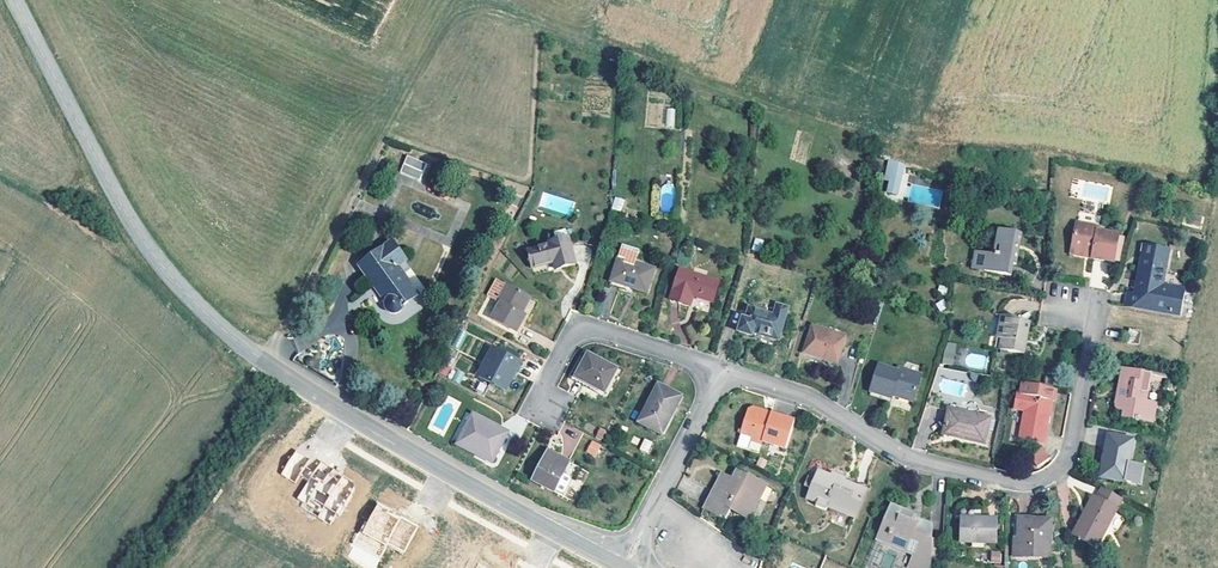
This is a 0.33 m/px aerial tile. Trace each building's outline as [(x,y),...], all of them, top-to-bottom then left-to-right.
[(666,127),(675,127),(675,108),(666,108),(666,127)] [(406,155),(400,173),(421,180),(427,162),(406,155)] [(899,190),(902,178),(893,176),(897,164),(892,162),(886,181),(892,182),(891,188),(899,190)] [(902,178),(906,167),(897,164),(893,176),(902,178)] [(614,196),(612,209),(622,211),(624,198),(614,196)] [(1090,255),(1089,258),(1112,262),(1117,235),(1096,232),(1096,229),(1074,225),(1069,251),(1090,255)] [(995,246),(999,247),(998,255),(993,254),(993,257),(974,253),(970,269),(1006,277),(1008,266),(1014,268),(1017,254),(1011,253),(1012,250),(1018,251),(1021,239),(998,234),(995,246)] [(754,238),(752,249),(760,251),(763,239),(754,238)] [(560,240),(544,246),(545,247),(521,255),(527,271),(545,264),(548,273),(569,266),(560,240)] [(389,270),(396,265),(383,246),(350,269),(375,304),(377,314),(380,317),(384,319),(388,318),(393,315),(394,308),(409,297),(395,278),(389,270)] [(1165,250),(1142,246),(1132,307),(1176,314),(1180,291),(1159,287),(1165,250)] [(628,264),(632,252),(615,247),(604,283),(641,295),(648,270),(628,264)] [(389,270),(395,278),(402,273),(396,265),(389,270)] [(674,272),(665,301),(684,307),(687,298),(708,304),(714,284),(674,272)] [(488,306),(493,308),(485,323),(509,335),(517,320),(513,318),(521,301),(497,289),(488,306)] [(773,305),(770,317),(746,310),(743,321),(739,320),(735,334),(748,338),(749,334),(763,338),(772,341),(782,308),(773,305)] [(1030,326),(1022,324),(1022,322),(1001,318),(997,339),(1003,341),(1001,350),(1025,355),(1030,326)] [(839,339),(808,330),(801,353),(833,362),(839,339)] [(1139,334),(1129,332),(1127,343),(1137,345),(1139,334)] [(943,364),(954,365),(955,343),(945,342),(943,364)] [(514,365),(486,351),(473,378),(500,392),(514,365)] [(983,368),(985,356),(966,353),(964,365),(983,368)] [(612,373),(582,358),(570,381),(600,396),(612,373)] [(438,372),(448,375),(451,365),(441,362),(438,372)] [(898,369),(896,375),(878,368),(868,393),(889,401),(891,394),(910,401),(919,377),(898,369)] [(1148,401),(1151,377),(1120,373),(1116,409),(1122,409),(1121,418),(1135,420),(1134,423),(1143,424),(1143,421),(1152,422),(1154,402),(1148,401)] [(1055,392),(1020,385),(1018,396),(1015,395),(1012,411),(1023,413),(1018,441),(1042,445),(1050,402),(1054,399),(1055,392)] [(677,400),(653,389),(636,424),(659,436),(677,400)] [(992,406),(974,402),(968,407),(953,405),(949,407),(943,436),(983,444),(992,406)] [(765,417),(764,419),(758,417),(756,413),(748,411),(743,412),(736,435),(745,438),(744,442),(755,445),(757,441),(780,449),(787,423),(765,417)] [(502,437),(467,419),(455,443),(476,454),(473,459),(487,466),(502,437)] [(644,438),(639,449),(648,453),(653,442),(644,438)] [(1131,443),(1109,439),(1102,479),(1130,484),(1131,478),(1142,480),(1144,467),(1128,464),(1131,443)] [(597,457),(602,444),(590,440),(586,453),(597,457)] [(334,525),(356,483),(294,449),(280,474),(301,486),(292,502),(334,525)] [(1049,459),(1042,449),(1030,458),(1037,468),(1049,459)] [(564,464),(545,454),(529,485),(549,494),(564,464)] [(731,477),(726,488),(715,483),(701,516),(721,525),(727,513),(745,521),(759,489),(731,477)] [(816,478),(806,505),(814,508),(813,511),(824,515),(825,512),(852,521),(864,488),(853,488),(830,480),(829,483),(816,478)] [(1115,511),(1090,498),(1070,537),(1094,550),(1115,511)] [(348,560),(367,567),(377,567),(386,546),(405,554),(418,523),(372,503),(348,560)] [(927,544),(928,530),(918,524),(917,526),(912,524),(913,520),(890,511),(876,543),(904,555),(909,544),(916,547),(907,567),(925,567),(926,563),(927,544)] [(996,523),(959,521),(958,544),(995,546),(996,523)] [(1050,524),(1016,523),(1015,548),(1049,549),(1050,524)] [(927,544),(926,563),(939,566),(940,547),(927,544)] [(1001,563),(1001,551),(991,550),(991,562),(1001,563)]
